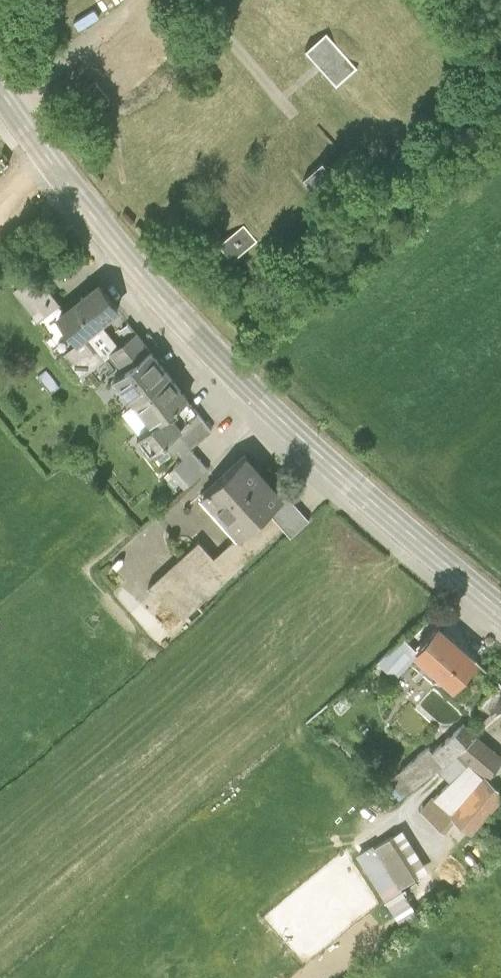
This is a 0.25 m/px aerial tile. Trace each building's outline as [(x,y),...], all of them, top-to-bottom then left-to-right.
[(357,60),(326,26),(307,44),(338,77),(357,60)] [(96,78),(85,85),(100,105),(110,98),(96,78)] [(334,165),(324,153),(303,171),(314,183),(334,165)] [(243,218),(220,238),(233,254),(257,234),(243,218)] [(60,301),(35,270),(14,287),(39,318),(60,301)] [(100,280),(58,314),(78,339),(84,334),(118,308),(120,306),(100,280)] [(136,330),(118,308),(84,334),(103,357),(111,350),(136,330)] [(125,368),(151,348),(138,330),(136,330),(111,350),(125,368)] [(78,339),(64,350),(83,373),(103,357),(84,334),(78,339)] [(168,369),(151,348),(125,368),(116,375),(133,396),(168,369)] [(185,392),(168,369),(133,396),(152,419),(185,392)] [(191,445),(214,427),(185,392),(152,419),(137,431),(159,459),(176,445),(182,453),(191,445)] [(209,465),(191,445),(182,453),(184,455),(168,469),(185,487),(209,465)] [(249,446),(200,490),(238,533),(268,505),(287,489),(249,446)] [(292,532),(311,515),(287,489),(268,505),(286,525),(292,532)] [(286,525),(268,505),(238,533),(213,555),(231,574),(286,525)] [(199,538),(149,583),(181,619),(231,574),(213,555),(199,538)] [(442,617),(416,646),(420,649),(457,683),(483,654),(442,617)] [(420,649),(416,646),(406,636),(379,659),(395,675),(420,649)] [(448,715),(453,694),(428,688),(423,709),(448,715)] [(461,749),(476,733),(465,722),(433,749),(428,753),(437,766),(450,778),(471,759),(461,749)] [(500,780),(500,756),(476,733),(461,749),(471,759),(498,784),(500,780)] [(428,753),(433,749),(428,744),(390,776),(404,792),(437,766),(428,753)] [(498,784),(471,759),(450,778),(433,796),(471,829),(498,798),(498,784)] [(471,829),(433,796),(422,808),(459,840),(471,829)] [(419,875),(393,832),(359,852),(385,895),(401,886),(419,875)] [(418,913),(401,886),(385,895),(402,923),(418,913)]
